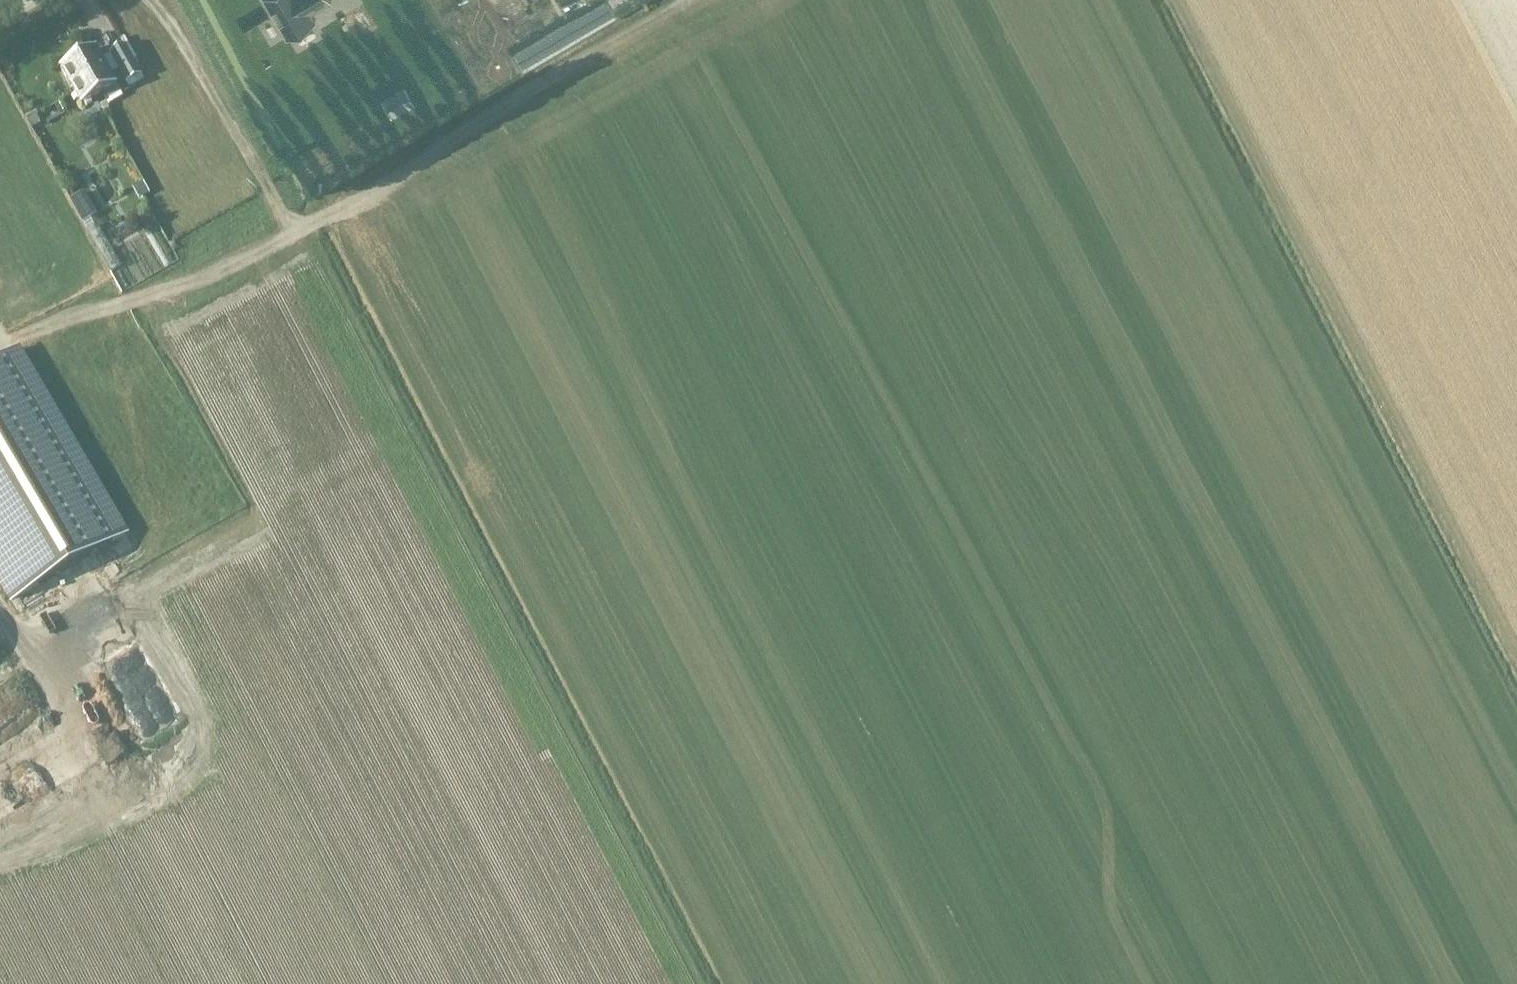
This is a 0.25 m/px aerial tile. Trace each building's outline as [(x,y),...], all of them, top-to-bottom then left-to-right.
[(289,38),(316,21),(312,14),(332,1),(331,0),(267,0),(289,38)] [(95,48),(60,68),(81,106),(103,93),(107,99),(120,92),(109,75),(117,70),(125,84),(141,75),(124,45),(108,54),(109,55),(101,60),(95,48)] [(63,101),(55,106),(61,116),(69,112),(63,101)] [(36,110),(24,116),(31,128),(41,123),(36,114),(37,114),(36,110)] [(149,193),(143,181),(133,187),(140,198),(149,193)] [(0,360),(0,580),(12,600),(125,534),(17,350),(0,360)]
